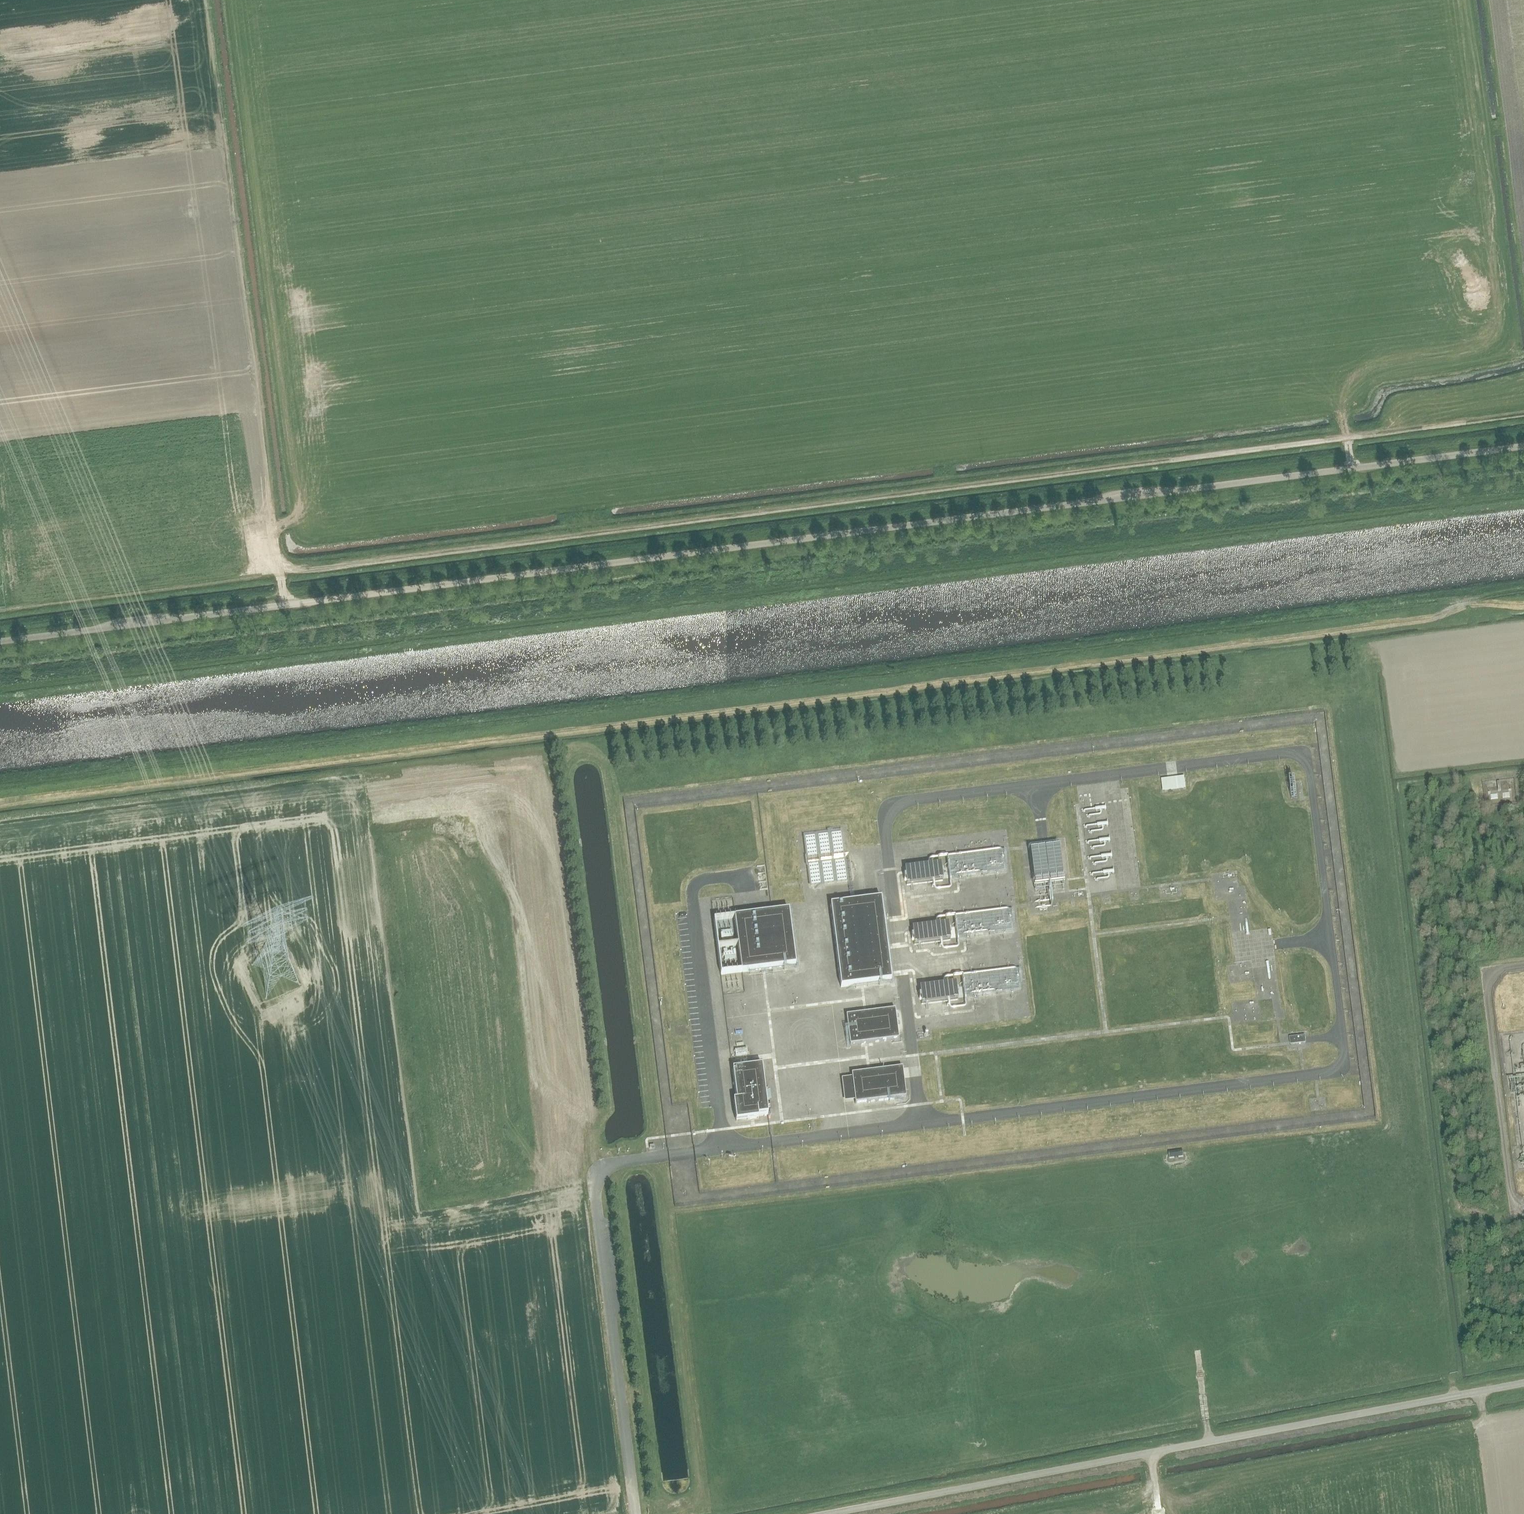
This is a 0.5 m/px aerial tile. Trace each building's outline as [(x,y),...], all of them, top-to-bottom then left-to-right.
[(1165,790),(1187,788),(1186,777),(1163,779),(1165,790)] [(842,832),(804,837),(810,887),(848,883),(842,832)] [(1058,846),(1030,850),(1034,881),(1062,878),(1058,846)] [(1004,851),(947,858),(950,879),(1006,872),(1004,851)] [(941,865),(905,869),(907,885),(943,881),(941,865)] [(881,899),(831,906),(841,987),(891,981),(881,899)] [(788,911),(734,918),(741,973),(795,966),(788,911)] [(1011,911),(955,918),(957,939),(1014,932),(1011,911)] [(706,918),(709,958),(714,958),(711,918),(706,918)] [(948,924),(912,928),(914,945),(950,940),(948,924)] [(1018,971),(962,977),(964,998),(1020,991),(1018,971)] [(956,983),(919,987),(921,1004),(958,1000),(956,983)] [(896,1001),(845,1007),(850,1037),(898,1031),(896,1001)] [(1292,1044),(1307,1042),(1306,1036),(1292,1037),(1292,1044)] [(761,1066),(733,1070),(737,1102),(734,1102),(736,1122),(758,1120),(757,1116),(768,1114),(761,1066)] [(902,1068),(851,1074),(852,1077),(854,1098),(855,1100),(855,1104),(906,1097),(902,1068)]
